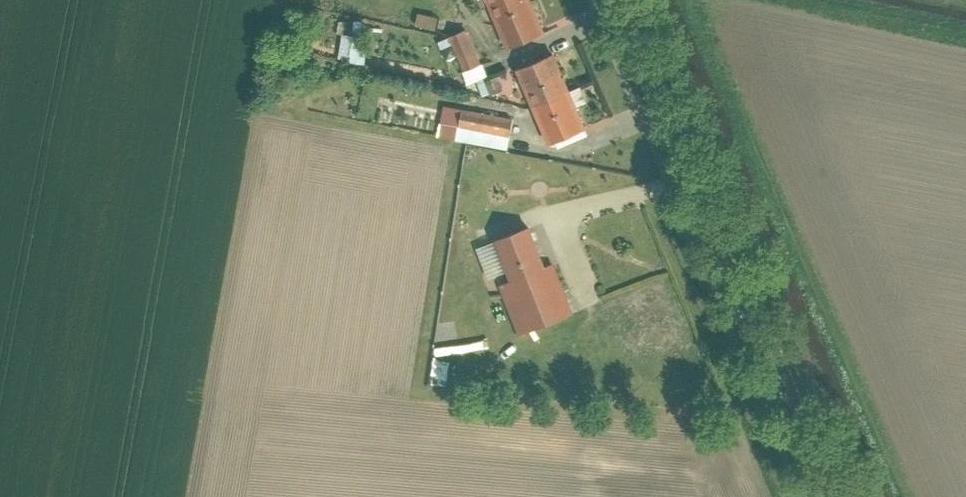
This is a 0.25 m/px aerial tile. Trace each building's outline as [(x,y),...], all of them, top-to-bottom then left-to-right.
[(535,0),(487,0),(508,47),(548,30),(535,0)] [(484,62),(469,26),(450,34),(465,69),(484,62)] [(591,126),(557,50),(517,67),(550,143),(591,126)] [(515,114),(463,105),(457,140),(509,149),(515,114)] [(548,263),(533,224),(497,238),(512,278),(500,282),(521,335),(577,313),(557,260),(548,263)]
